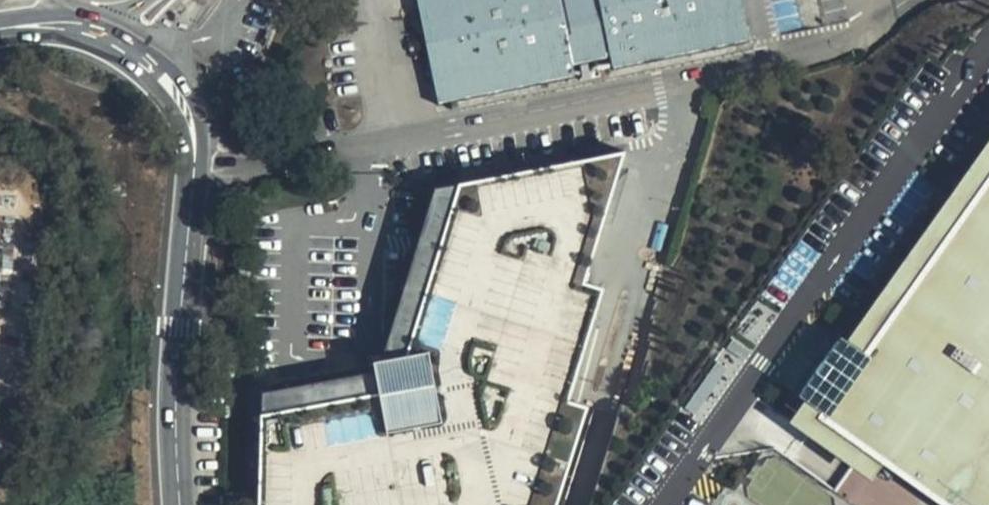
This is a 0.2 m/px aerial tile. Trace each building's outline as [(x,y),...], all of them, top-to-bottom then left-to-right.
[(438,106),(575,78),(573,67),(611,60),(613,70),(750,42),(741,0),(417,0),(438,106)] [(845,342),(866,357),(988,185),(988,140),(845,342)] [(256,504),(555,504),(585,400),(564,396),(600,281),(581,276),(621,144),(457,177),(392,382),(258,408),(256,504)] [(951,504),(988,504),(988,185),(866,357),(845,342),(840,338),(822,363),(798,398),(803,402),(886,460),(951,504)] [(870,480),(886,460),(803,402),(789,422),(843,461),(870,480)]
